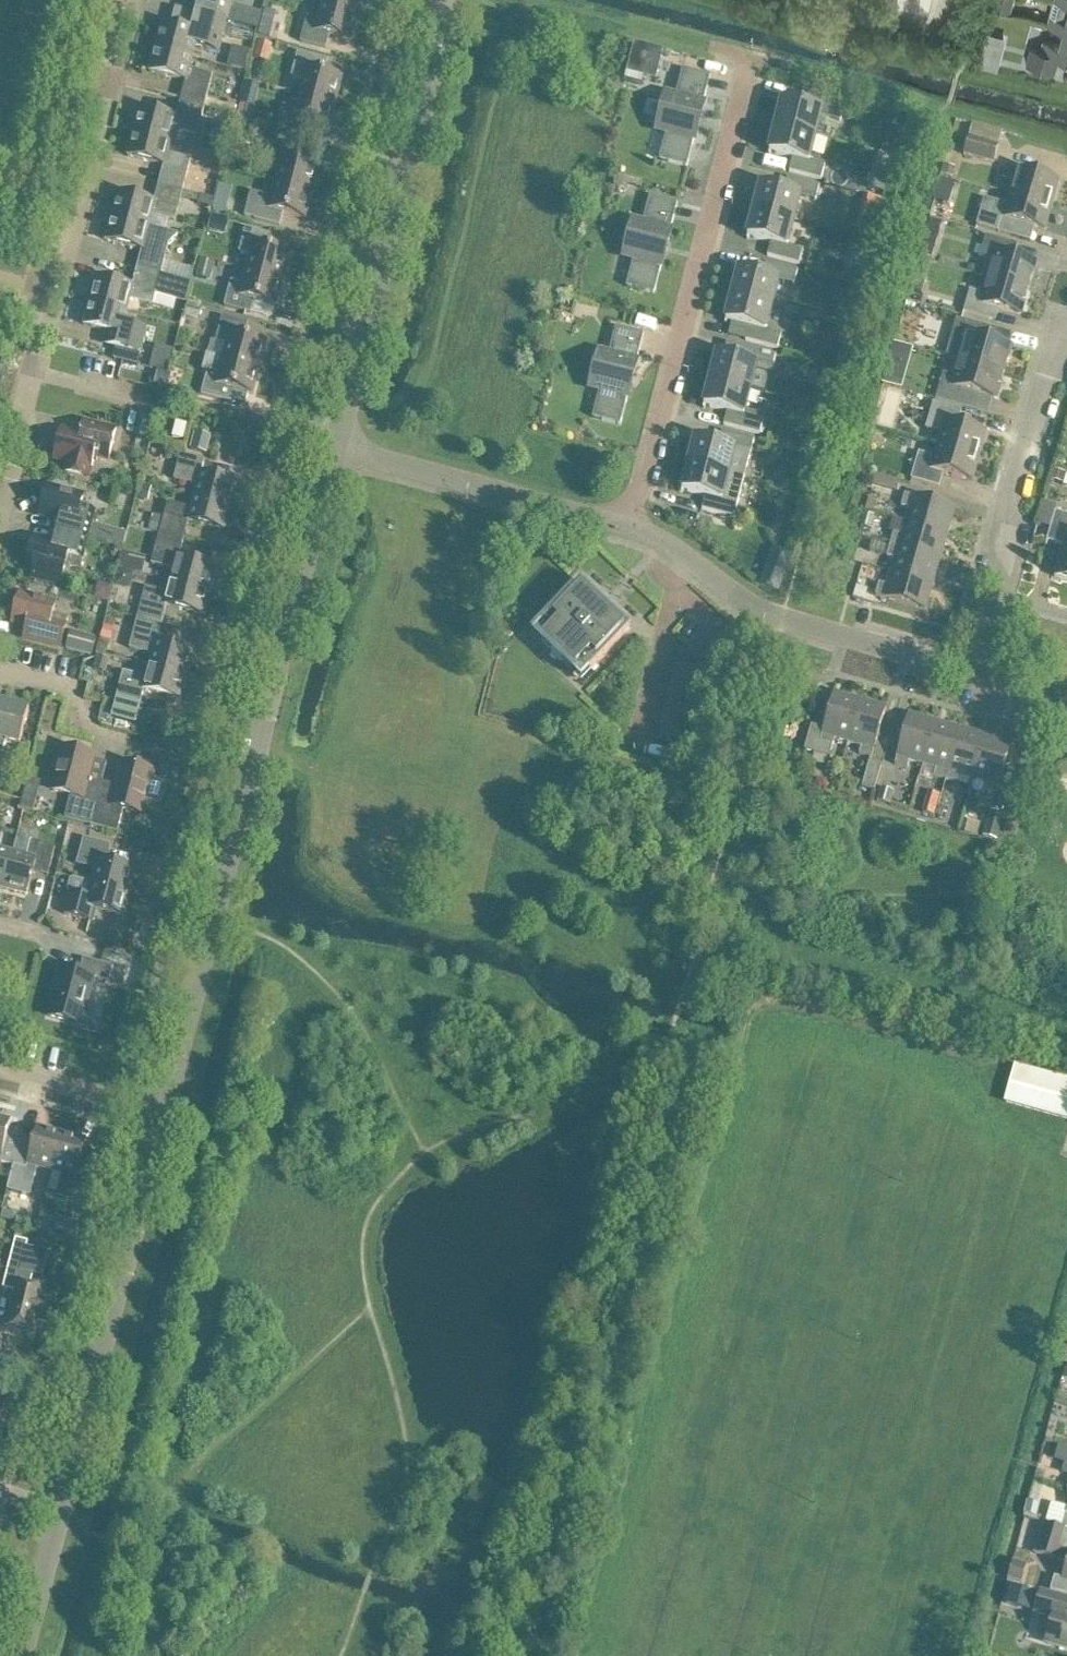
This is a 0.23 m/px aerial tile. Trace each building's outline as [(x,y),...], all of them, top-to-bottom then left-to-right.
[(196,16),(227,24),(234,0),(200,0),(196,16)] [(322,8),(359,17),(364,0),(324,0),(322,8)] [(1053,0),(1046,26),(1063,30),(1066,31),(1066,4),(1053,0)] [(352,44),(359,17),(322,8),(318,23),(307,20),(301,44),(327,51),(330,38),(352,44)] [(219,55),(227,24),(196,16),(191,35),(162,27),(156,51),(193,60),(196,49),(219,55)] [(1063,30),(1059,45),(1044,41),(1041,51),(1031,48),(1026,65),(1054,73),(1059,56),(1066,59),(1066,31),(1063,30)] [(267,64),(272,47),(258,43),(255,53),(253,61),(267,64)] [(659,70),(663,53),(634,45),(626,75),(643,79),(646,66),(659,70)] [(255,53),(236,47),(231,67),(250,72),(253,61),(255,53)] [(997,68),(1002,52),(982,47),(978,63),(997,68)] [(190,72),(193,60),(156,51),(150,75),(186,84),(181,102),(205,109),(213,78),(190,72)] [(298,96),(336,106),(343,80),(320,75),(324,61),(298,55),(292,79),(302,82),(298,96)] [(687,169),(711,79),(682,72),(676,97),(664,94),(653,135),(665,139),(659,162),(687,169)] [(329,133),(336,106),(298,96),(295,111),(284,109),(278,133),(303,140),(307,127),(329,133)] [(776,129),(816,139),(821,119),(841,124),(846,105),(810,96),(806,109),(784,103),(785,101),(784,101),(776,129)] [(197,139),(205,109),(181,102),(176,121),(140,112),(134,135),(171,145),(174,133),(197,139)] [(993,167),(1001,136),(972,127),(963,159),(993,167)] [(810,164),(816,139),(776,129),(769,157),(770,158),(771,155),(793,161),(789,174),(821,183),(825,168),(810,164)] [(168,157),(171,145),(134,135),(128,159),(164,169),(159,187),(183,193),(191,163),(168,157)] [(275,185),(313,195),(320,169),(297,163),(301,150),(275,144),(269,168),(279,171),(275,185)] [(876,156),(867,191),(885,196),(894,160),(876,156)] [(1010,197),(1052,208),(1059,184),(1006,169),(1003,181),(1014,185),(1010,197)] [(754,214),(794,224),(801,199),(816,203),(820,189),(788,180),(785,194),(763,188),(763,185),(762,185),(754,214)] [(306,221),(313,195),(275,185),(272,200),(251,195),(245,219),(255,222),(280,229),(284,215),(306,221)] [(175,224),(183,193),(159,187),(154,206),(118,196),(112,219),(149,229),(152,218),(175,224)] [(1045,233),(1052,208),(1010,197),(1007,208),(987,203),(984,205),(977,228),(1012,238),(1016,224),(1045,233)] [(655,296),(678,206),(650,199),(643,224),(630,221),(620,262),(632,265),(626,289),(655,296)] [(873,238),(879,216),(862,211),(856,234),(873,238)] [(788,249),(794,224),(754,214),(747,242),(748,242),(749,240),(771,246),(768,259),(800,267),(803,253),(788,249)] [(179,237),(149,229),(112,219),(106,244),(142,253),(137,271),(161,277),(172,238),(178,240),(179,237)] [(937,262),(945,233),(928,228),(920,257),(937,262)] [(246,272),(283,282),(290,256),(268,250),(271,237),(245,230),(239,255),(250,258),(246,272)] [(990,281),(1028,292),(1035,266),(1009,258),(1012,246),(986,239),(980,260),(995,265),(990,281)] [(859,243),(853,275),(867,278),(874,246),(859,243)] [(733,298),(772,308),(779,284),(794,288),(798,273),(766,265),(763,278),(741,272),(741,270),(740,270),(733,298)] [(192,285),(161,277),(137,271),(132,290),(96,281),(90,304),(127,314),(130,302),(153,308),(156,298),(186,306),(192,285)] [(277,308),(283,282),(246,272),(242,287),(231,284),(225,309),(251,315),(254,302),(277,308)] [(1020,318),(1028,292),(990,281),(986,297),(970,293),(964,315),(990,322),(994,311),(1020,318)] [(766,333),(772,308),(733,298),(725,326),(727,327),(727,324),(749,330),(746,343),(778,352),(782,337),(766,333)] [(124,325),(127,314),(90,304),(84,328),(107,334),(103,349),(117,352),(115,361),(138,367),(147,331),(124,325)] [(223,361),(260,371),(267,345),(245,339),(248,326),(222,319),(216,343),(226,346),(223,361)] [(961,364),(1004,376),(1011,350),(982,341),(986,329),(957,321),(950,343),(966,347),(961,364)] [(621,427),(644,337),(616,330),(609,355),(597,351),(586,394),(599,397),(593,420),(621,427)] [(718,354),(711,382),(751,393),(766,397),(773,372),(776,358),(744,349),(741,362),(719,357),(720,354),(718,354)] [(253,397),(260,371),(223,361),(219,376),(208,373),(202,397),(232,405),(235,392),(253,397)] [(961,364),(957,378),(944,376),(936,402),(963,409),(967,394),(996,402),(1004,376),(961,364)] [(168,391),(171,378),(157,375),(154,387),(168,391)] [(711,382),(703,411),(705,411),(705,409),(727,415),(724,428),(760,437),(765,418),(745,413),(751,393),(711,382)] [(938,448),(979,460),(986,435),(957,427),(961,413),(933,405),(926,431),(941,436),(938,448)] [(183,442),(187,427),(176,425),(173,439),(183,442)] [(109,463),(116,435),(90,428),(86,441),(61,434),(55,460),(70,464),(67,476),(88,481),(94,459),(109,463)] [(689,467),(744,481),(751,456),(755,442),(722,434),(719,447),(697,441),(698,439),(696,438),(696,441),(689,467)] [(206,456),(210,439),(194,435),(189,452),(206,456)] [(972,484),(979,460),(938,448),(934,460),(919,455),(911,481),(939,490),(943,476),(972,484)] [(194,500),(231,510),(238,486),(202,477),(205,463),(181,457),(175,482),(198,489),(194,500)] [(734,520),(744,481),(689,467),(682,495),(683,496),(684,493),(706,499),(702,512),(734,520)] [(153,491),(140,488),(137,502),(149,505),(153,491)] [(50,533),(88,542),(96,514),(81,510),(83,500),(47,491),(39,521),(53,524),(50,533)] [(905,524),(948,537),(955,511),(905,496),(901,509),(909,512),(905,524)] [(225,533),(231,510),(194,500),(191,512),(168,506),(160,536),(184,543),(189,524),(225,533)] [(1056,514),(1047,543),(1064,548),(1054,580),(1066,583),(1066,517),(1056,514)] [(941,562),(948,537),(905,524),(901,537),(894,535),(890,547),(941,562)] [(101,525),(97,540),(129,547),(132,533),(101,525)] [(81,571),(88,542),(50,533),(48,541),(35,537),(26,572),(34,574),(32,581),(61,588),(66,567),(81,571)] [(179,561),(184,543),(160,536),(152,567),(175,573),(172,585),(209,594),(215,570),(179,561)] [(933,587),(941,562),(890,547),(887,560),(894,562),(890,575),(933,587)] [(124,569),(146,573),(149,559),(128,554),(124,569)] [(779,595),(787,571),(768,565),(759,588),(779,595)] [(926,613),(933,587),(890,575),(887,588),(879,585),(876,598),(926,613)] [(590,674),(631,630),(582,584),(541,627),(543,627),(550,634),(540,644),(573,675),(583,665),(590,672),(590,674)] [(203,618),(209,594),(172,585),(169,596),(146,590),(138,621),(162,627),(167,608),(203,618)] [(109,605),(113,591),(98,587),(95,602),(109,605)] [(856,588),(853,600),(864,603),(867,591),(856,588)] [(62,653),(68,627),(67,626),(68,621),(55,617),(58,604),(19,594),(11,628),(25,632),(22,643),(62,653)] [(157,645),(162,627),(138,621),(130,651),(153,657),(150,669),(187,679),(193,655),(157,645)] [(104,629),(102,640),(111,642),(113,631),(104,629)] [(92,658),(97,641),(71,634),(66,651),(92,658)] [(187,679),(150,669),(138,666),(134,677),(124,674),(117,700),(141,706),(144,693),(180,702),(187,679)] [(848,746),(860,703),(835,695),(824,733),(811,729),(804,755),(829,761),(832,749),(833,750),(835,742),(848,746)] [(860,703),(848,746),(861,749),(859,757),(872,761),(886,710),(860,703)] [(0,719),(0,765),(1,765),(6,745),(20,749),(29,713),(3,706),(0,719)] [(923,767),(935,724),(909,717),(895,767),(908,771),(910,763),(923,767)] [(946,782),(960,731),(935,724),(923,767),(936,771),(934,778),(946,782)] [(700,746),(704,732),(695,730),(691,744),(700,746)] [(973,781),(985,739),(960,731),(946,782),(958,785),(960,778),(973,781)] [(985,739),(973,781),(986,785),(984,793),(997,796),(1011,746),(985,739)] [(96,760),(64,751),(53,793),(70,798),(64,821),(91,828),(94,818),(101,792),(103,785),(91,782),(96,760)] [(874,793),(882,768),(869,765),(862,790),(874,793)] [(101,792),(94,818),(91,828),(118,835),(124,812),(142,816),(145,804),(158,807),(163,804),(167,790),(164,784),(151,781),(153,774),(123,767),(118,789),(103,785),(101,792)] [(990,813),(983,839),(997,843),(1005,817),(990,813)] [(1016,838),(1019,826),(1007,823),(1004,835),(1016,838)] [(13,855),(4,892),(27,898),(33,874),(48,878),(55,850),(32,844),(29,835),(20,833),(13,855)] [(92,886),(129,896),(135,872),(105,864),(109,848),(84,842),(78,867),(96,871),(92,886)] [(13,855),(0,852),(0,891),(4,892),(13,855)] [(129,896),(92,886),(71,880),(67,894),(70,895),(65,917),(90,924),(94,911),(123,919),(129,896)] [(110,985),(114,969),(84,962),(80,977),(61,972),(49,1019),(82,1028),(94,981),(110,985)] [(124,972),(114,969),(110,985),(120,987),(124,972)] [(1019,1073),(1010,1106),(1066,1121),(1066,1086),(1019,1073)] [(22,1139),(9,1136),(12,1123),(0,1120),(0,1161),(1,1161),(0,1165),(14,1169),(22,1139)] [(52,1174),(62,1137),(38,1130),(34,1142),(22,1139),(14,1169),(8,1192),(30,1198),(38,1171),(52,1174)] [(87,1194),(89,1189),(97,1159),(84,1155),(87,1143),(62,1137),(52,1174),(62,1177),(57,1199),(72,1203),(75,1191),(87,1194)] [(58,1223),(55,1237),(76,1242),(80,1228),(58,1223)] [(45,1294),(30,1290),(34,1277),(21,1274),(28,1245),(16,1242),(7,1275),(15,1292),(16,1292),(6,1329),(34,1337),(37,1325),(47,1327),(53,1303),(43,1301),(45,1294)] [(1062,1550),(1066,1532),(1044,1526),(1035,1556),(1066,1565),(1062,1582),(1054,1580),(1049,1594),(1066,1599),(1066,1552),(1062,1550)] [(1065,1619),(1066,1612),(1066,1601),(1040,1594),(1034,1615),(1053,1620),(1046,1645),(1066,1651),(1066,1619),(1065,1619)]
